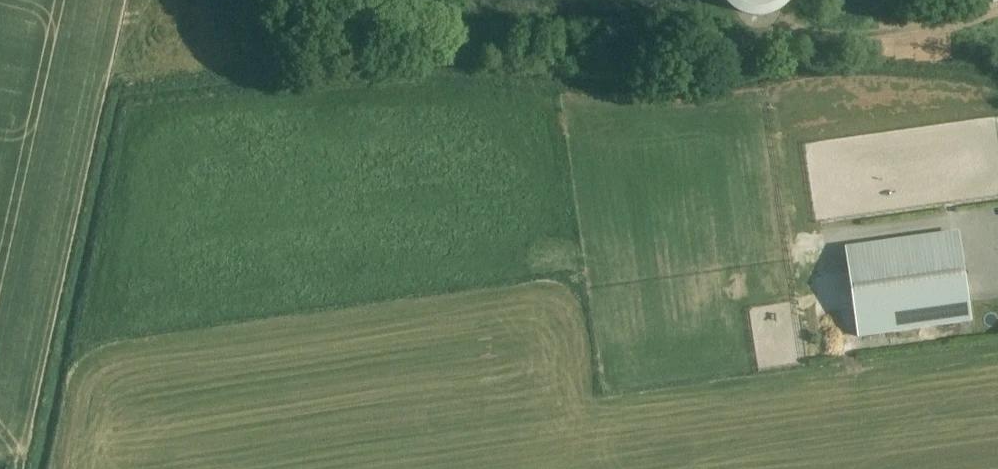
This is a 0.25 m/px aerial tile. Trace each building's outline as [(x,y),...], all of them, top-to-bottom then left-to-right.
[(750,0),(749,2),(749,3),(748,5),(748,6),(748,8),(749,9),(749,11),(750,12),(751,13),(752,14),(754,15),(755,16),(757,16),(758,16),(760,16),(762,16),(763,15),(764,14),(766,13),(767,12),(767,11),(768,9),(768,8),(768,5),(768,3),(767,2),(767,0),(766,0),(751,0),(750,0)] [(971,323),(959,232),(846,247),(858,338),(971,323)]
